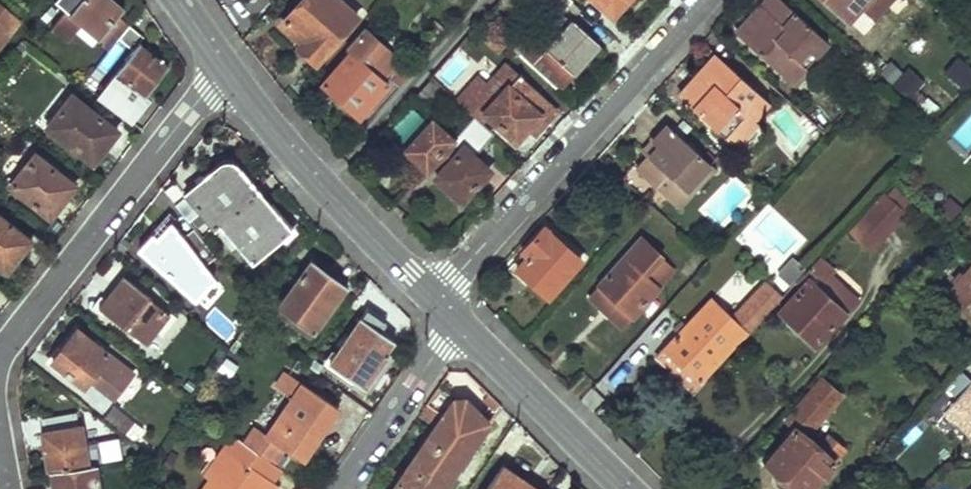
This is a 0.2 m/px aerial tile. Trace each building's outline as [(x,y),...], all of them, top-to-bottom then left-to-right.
[(119,0),(77,0),(72,6),(112,38),(127,18),(116,10),(122,3),(119,0)] [(283,23),(302,40),(300,43),(318,59),(358,13),(344,0),(300,0),(286,16),(287,18),(283,23)] [(560,13),(572,0),(546,0),(560,13)] [(612,16),(625,1),(624,0),(594,0),(612,16)] [(734,31),(783,76),(798,60),(804,66),(827,43),(781,0),(763,0),(758,5),(761,8),(749,22),(746,19),(734,31)] [(845,20),(859,5),(872,17),(888,0),(823,0),(845,20)] [(22,21),(0,2),(0,48),(22,21)] [(560,13),(539,37),(550,47),(571,24),(560,13)] [(123,57),(136,37),(142,30),(127,18),(112,38),(108,44),(123,57)] [(550,47),(547,50),(571,72),(597,44),(573,21),(571,24),(550,47)] [(488,26),(481,35),(497,49),(505,42),(488,26)] [(368,30),(322,81),(360,115),(388,84),(372,69),(390,49),(368,30)] [(550,47),(539,37),(537,36),(520,55),(556,89),(571,72),(547,50),(550,47)] [(123,57),(106,80),(135,103),(166,61),(136,37),(123,57)] [(701,80),(684,98),(730,141),(752,117),(767,102),(716,54),(696,76),(701,80)] [(970,81),(970,65),(958,54),(942,72),(964,89),(970,81)] [(399,55),(386,71),(399,83),(413,68),(399,55)] [(891,57),(881,71),(912,93),(922,78),(891,57)] [(506,86),(482,111),(488,117),(512,139),(536,114),(543,120),(554,109),(504,64),(494,75),(506,86)] [(430,74),(412,95),(423,105),(441,85),(430,74)] [(480,78),(475,74),(454,97),(458,101),(480,78)] [(482,111),(506,86),(494,75),(485,84),(480,78),(458,101),(481,123),(488,117),(482,111)] [(71,92),(45,125),(90,160),(116,127),(71,92)] [(409,135),(423,117),(409,106),(395,125),(409,135)] [(752,117),(730,141),(734,144),(756,121),(752,117)] [(429,122),(405,149),(425,167),(430,163),(450,140),(429,122)] [(647,157),(637,168),(678,205),(689,193),(684,189),(710,162),(666,123),(651,139),(657,146),(647,157)] [(450,140),(430,163),(441,172),(435,178),(460,200),(487,171),(452,138),(450,140)] [(651,139),(641,151),(647,157),(657,146),(651,139)] [(33,152),(8,185),(48,216),(73,183),(33,152)] [(221,156),(181,191),(198,209),(193,213),(198,219),(202,214),(210,225),(216,220),(253,188),(227,156),(221,156)] [(710,162),(684,189),(689,193),(714,165),(710,162)] [(253,188),(216,220),(247,257),(284,224),(253,188)] [(886,193),(854,227),(872,246),(914,201),(907,194),(903,198),(897,194),(893,199),(886,193)] [(0,216),(0,265),(9,255),(14,259),(29,240),(0,216)] [(148,230),(136,244),(190,295),(211,273),(167,218),(152,235),(148,230)] [(526,256),(514,268),(546,296),(578,260),(541,227),(520,251),(526,256)] [(639,239),(598,284),(614,300),(605,311),(621,326),(673,270),(639,239)] [(804,281),(777,309),(814,345),(849,308),(822,281),(832,270),(837,265),(822,251),(799,276),(804,281)] [(308,255),(272,302),(307,329),(342,283),(308,255)] [(945,297),(970,320),(970,268),(945,297)] [(860,296),(832,270),(822,281),(849,308),(860,296)] [(119,271),(95,302),(143,340),(158,321),(152,316),(161,305),(119,271)] [(598,284),(587,296),(605,311),(614,300),(598,284)] [(707,297),(663,346),(699,378),(743,330),(707,297)] [(367,302),(327,361),(362,385),(387,349),(384,347),(393,334),(375,322),(382,313),(367,302)] [(167,309),(161,305),(152,316),(158,321),(167,309)] [(74,325),(49,357),(78,381),(84,374),(97,384),(114,362),(101,351),(104,348),(74,325)] [(663,346),(654,355),(690,388),(699,378),(663,346)] [(334,403),(282,366),(272,380),(288,392),(262,430),(250,421),(239,438),(240,438),(262,453),(273,438),(279,442),(297,455),(334,403)] [(930,407),(938,415),(942,411),(968,435),(970,433),(970,382),(960,373),(930,407)] [(765,461),(798,488),(808,488),(843,449),(826,435),(817,447),(805,436),(840,396),(821,380),(786,420),(794,427),(765,461)] [(387,488),(438,488),(474,435),(480,440),(492,422),(461,395),(450,395),(387,488)] [(109,403),(100,415),(123,432),(133,421),(109,403)] [(43,428),(40,429),(45,467),(47,467),(90,462),(97,461),(94,437),(79,439),(77,424),(73,424),(72,409),(41,413),(43,428)] [(233,434),(203,473),(210,478),(240,438),(239,438),(233,434)] [(101,459),(121,456),(118,436),(98,439),(101,459)] [(201,488),(252,488),(256,485),(261,488),(266,488),(274,479),(267,474),(275,462),(268,458),(262,453),(240,438),(210,478),(201,488)] [(279,442),(273,438),(262,453),(268,458),(279,442)] [(47,467),(50,488),(94,488),(90,462),(47,467)] [(481,488),(537,488),(500,463),(481,488)]
